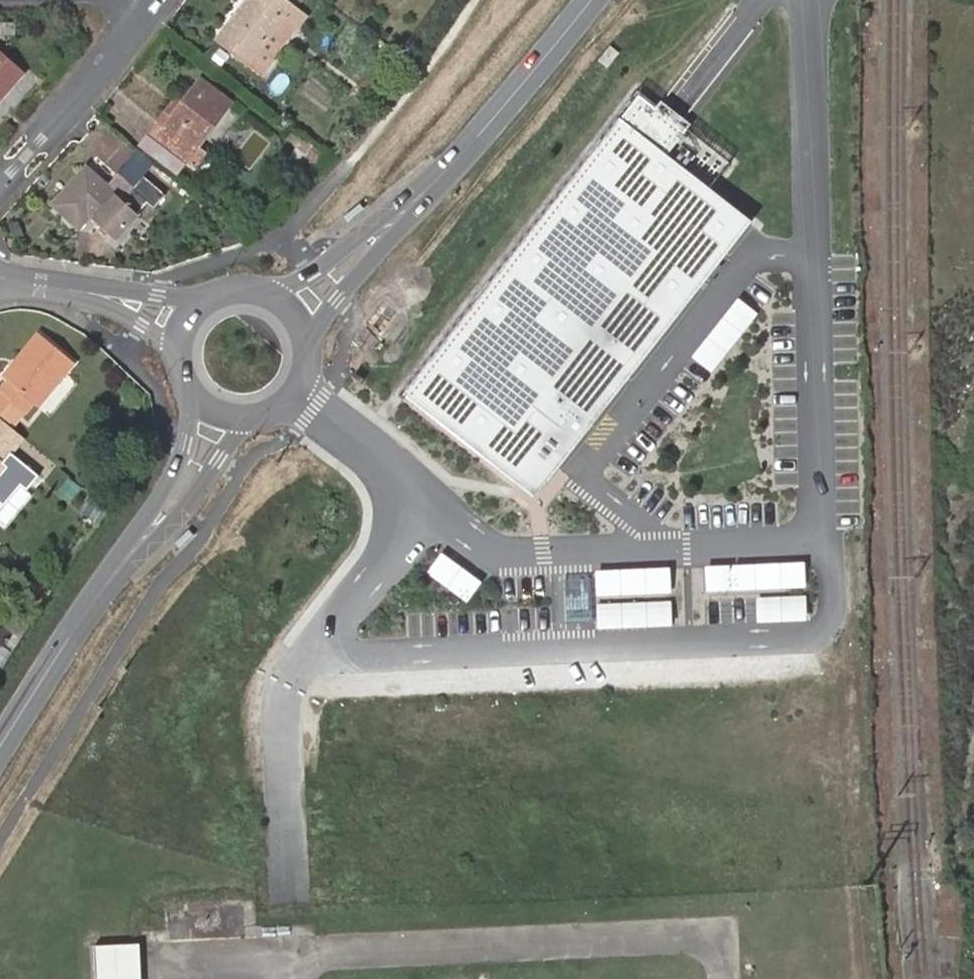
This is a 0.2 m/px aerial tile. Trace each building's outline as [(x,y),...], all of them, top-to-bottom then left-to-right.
[(218,40),(263,75),(274,60),(262,51),(287,18),(298,26),(307,15),(288,0),(247,0),(218,40)] [(0,52),(0,102),(24,74),(0,52)] [(185,102),(156,138),(186,163),(194,169),(205,154),(197,147),(230,103),(202,81),(185,102)] [(149,133),(156,138),(185,102),(179,96),(149,133)] [(640,97),(406,396),(535,497),(750,224),(665,157),(684,132),(670,121),(640,97)] [(156,138),(149,133),(139,145),(178,175),(186,163),(156,138)] [(153,162),(137,149),(128,160),(144,174),(153,162)] [(115,237),(147,200),(155,206),(166,193),(144,174),(128,160),(125,158),(116,169),(118,171),(107,184),(88,168),(56,206),(79,225),(88,214),(115,237)] [(39,406),(75,363),(39,334),(3,377),(7,381),(0,390),(0,391),(26,413),(34,403),(39,406)] [(0,391),(0,418),(13,428),(26,413),(0,391)] [(0,418),(0,499),(5,503),(22,481),(29,487),(39,473),(14,453),(25,439),(13,428),(0,418)] [(89,500),(81,514),(96,523),(105,509),(89,500)] [(98,978),(145,978),(144,948),(98,949),(98,978)]
